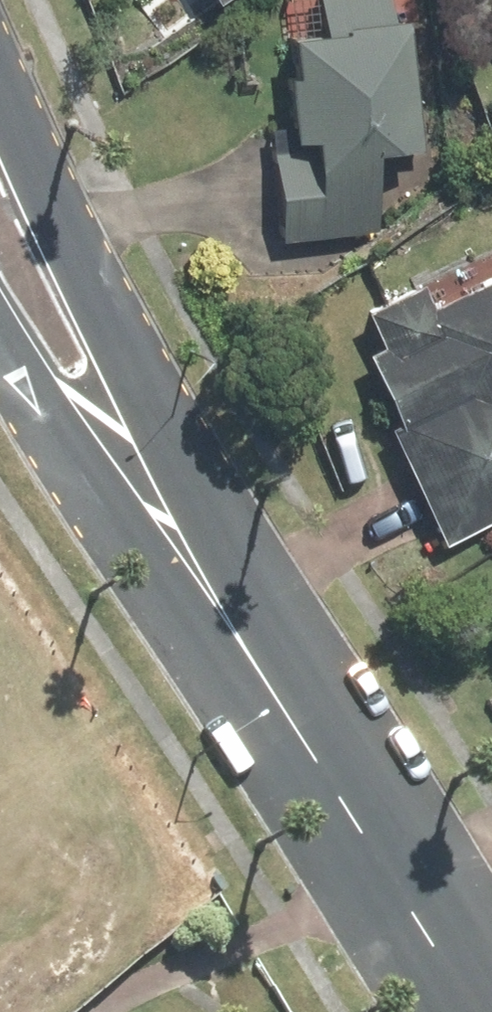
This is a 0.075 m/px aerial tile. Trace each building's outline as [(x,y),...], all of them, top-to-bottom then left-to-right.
[(296,119),(272,120),(274,233),(389,231),(387,146),(413,146),(410,9),(393,10),(393,0),(293,0),(296,119)] [(440,266),(370,299),(386,334),(371,341),(407,417),(393,424),(447,536),(491,515),(491,284),(457,300),(440,266)] [(482,701),(491,719),(491,697),(482,701)]
